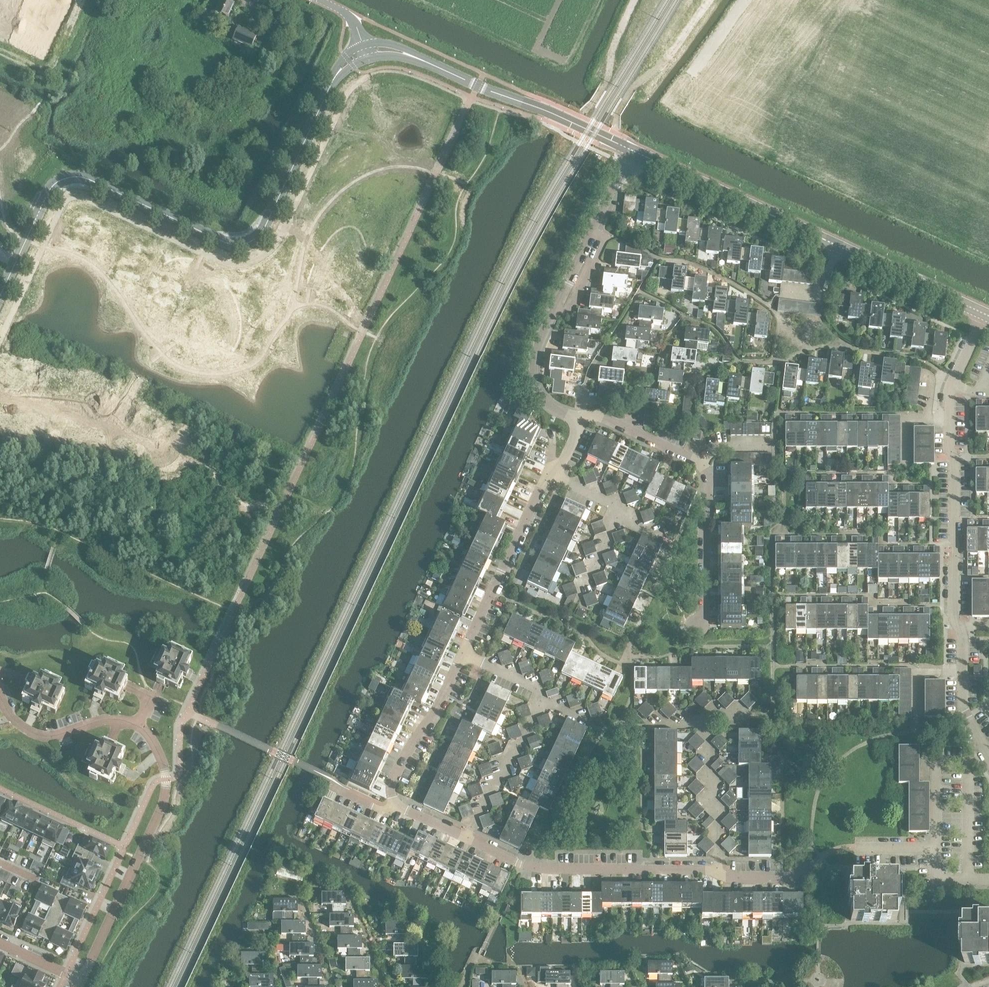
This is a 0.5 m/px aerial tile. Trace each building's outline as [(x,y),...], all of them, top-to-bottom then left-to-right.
[(217,11),(214,10),(209,21),(216,24),(219,15),(228,19),(234,4),(224,0),(222,0),(217,11)] [(239,28),(237,31),(233,41),(252,49),(257,36),(239,28)] [(657,210),(658,210),(658,203),(637,200),(636,203),(635,209),(635,212),(639,212),(638,223),(644,224),(656,225),(656,221),(657,210)] [(680,213),(658,210),(657,210),(656,221),(666,222),(665,234),(677,235),(677,231),(678,220),(679,220),(680,213)] [(701,222),(679,220),(678,220),(677,231),(679,231),(679,233),(680,235),(685,236),(687,234),(687,232),(688,232),(686,243),(697,245),(698,241),(699,229),(700,229),(701,222)] [(721,232),(700,229),(699,229),(698,241),(708,242),(707,253),(719,254),(719,250),(720,239),(721,239),(721,232)] [(720,239),(719,250),(728,251),(727,263),(728,263),(740,264),(740,260),(741,249),(742,249),(742,242),(743,240),(725,238),(724,240),(721,239),(720,239)] [(665,245),(664,253),(674,254),(675,246),(665,245)] [(741,249),(740,260),(749,261),(748,272),(749,272),(761,274),(761,270),(762,259),(763,259),(763,251),(764,250),(751,248),(751,250),(742,249),(741,249)] [(604,276),(606,276),(628,278),(629,268),(630,268),(640,269),(641,258),(619,255),(617,270),(605,269),(604,276)] [(762,259),(761,270),(770,271),(769,282),(782,284),(782,282),(783,270),(784,261),(785,260),(772,258),(772,260),(763,259),(762,259)] [(684,290),(685,279),(686,270),(664,268),(663,279),(674,280),(673,292),(684,293),(684,290)] [(628,280),(628,278),(606,276),(604,291),(592,289),(591,297),(592,297),(615,299),(616,289),(618,289),(627,290),(627,288),(628,280)] [(705,301),(706,289),(707,281),(685,279),(684,290),(695,291),(694,303),(705,304),(705,301)] [(728,292),(706,289),(705,301),(716,302),(715,313),(726,314),(726,313),(727,301),(728,292)] [(841,295),(840,307),(849,308),(848,319),(850,319),(860,320),(861,316),(862,305),(863,298),(863,296),(851,295),(850,296),(841,295)] [(615,304),(615,299),(592,297),(591,311),(579,310),(578,317),(579,317),(602,320),(602,319),(603,309),(605,309),(614,310),(615,304)] [(727,301),(726,313),(735,314),(734,325),(735,325),(746,326),(746,325),(748,314),(749,304),(749,302),(736,301),(736,302),(727,301)] [(862,305),(861,316),(870,317),(869,328),(870,329),(882,330),(882,326),(883,315),(884,307),(884,306),(872,304),(872,306),(862,305)] [(642,308),(639,330),(650,332),(652,321),(662,322),(664,311),(642,308)] [(748,314),(746,325),(755,326),(754,337),(767,339),(770,315),(757,313),(757,315),(748,314)] [(883,315),(882,326),(891,327),(890,338),(891,338),(896,339),(902,340),(903,340),(903,336),(904,324),(904,325),(905,317),(905,316),(893,314),(892,316),(883,315)] [(601,331),(602,320),(579,317),(577,332),(565,330),(565,338),(566,338),(589,340),(588,340),(590,330),(591,330),(591,329),(601,331)] [(904,324),(903,336),(912,337),(911,348),(912,348),(916,348),(915,355),(923,355),(923,349),(924,349),(924,346),(924,345),(925,334),(926,327),(926,325),(914,324),(914,326),(904,325),(904,324)] [(651,332),(650,332),(639,330),(628,329),(626,351),(637,352),(639,341),(650,343),(651,332)] [(688,330),(685,352),(696,353),(697,349),(707,350),(708,344),(710,333),(688,330)] [(925,334),(924,345),(924,346),(933,347),(932,357),(945,359),(947,335),(935,334),(935,335),(925,334)] [(588,351),(589,340),(566,338),(564,352),(552,351),(551,358),(553,358),(576,361),(576,360),(575,360),(576,351),(578,351),(578,350),(588,351)] [(638,352),(637,352),(626,351),(616,349),(613,371),(624,372),(625,362),(636,363),(638,352)] [(674,350),(672,372),(683,374),(685,363),(696,364),(697,353),(696,353),(685,352),(674,350)] [(829,375),(829,378),(840,379),(841,379),(843,369),(852,370),(854,358),(844,357),(844,355),(831,354),(831,355),(830,364),(831,364),(829,375)] [(574,372),(576,361),(553,358),(550,381),(554,381),(553,394),(565,395),(566,382),(562,381),(563,371),(565,372),(565,371),(574,372)] [(806,382),(805,384),(817,385),(818,386),(820,375),(825,376),(825,375),(829,375),(831,364),(830,364),(827,363),(827,362),(808,360),(808,361),(807,370),(806,382)] [(881,380),(881,384),(892,385),(893,386),(895,374),(904,376),(905,367),(906,364),(896,363),(896,361),(884,360),(883,361),(883,368),(882,380),(881,380)] [(861,366),(858,388),(869,390),(871,390),(872,379),(881,380),(882,380),(883,368),(873,367),(874,366),(861,364),(861,366)] [(785,368),(783,390),(784,390),(791,391),(794,391),(796,392),(797,381),(806,382),(807,370),(798,369),(799,368),(785,366),(785,368)] [(624,372),(613,371),(602,370),(599,398),(611,399),(611,393),(612,383),(623,384),(624,373),(624,372)] [(750,392),(749,394),(761,395),(762,395),(763,385),(773,386),(775,374),(765,373),(765,371),(752,370),(752,371),(751,380),(750,391),(750,392)] [(661,371),(658,393),(670,394),(671,383),(682,385),(683,374),(672,372),(661,371)] [(727,396),(727,399),(738,401),(739,401),(740,391),(750,392),(750,391),(751,380),(742,378),(742,377),(730,375),(729,377),(728,385),(729,385),(727,396)] [(729,385),(728,385),(706,383),(704,405),(726,407),(727,399),(727,396),(729,385)] [(645,414),(644,420),(656,421),(657,415),(658,404),(669,405),(670,394),(658,393),(657,393),(648,391),(645,414)] [(624,395),(623,402),(633,403),(634,396),(624,395)] [(684,396),(682,418),(689,418),(691,397),(684,396)] [(610,407),(611,399),(599,398),(598,405),(610,407)] [(988,432),(988,414),(988,410),(983,410),(983,401),(977,401),(977,432),(988,432)] [(534,424),(528,422),(533,412),(526,409),(527,407),(520,404),(514,417),(521,420),(516,430),(534,439),(539,429),(533,427),(534,424)] [(748,413),(747,421),(757,421),(757,414),(748,413)] [(888,428),(888,422),(888,415),(882,415),(882,425),(877,425),(877,428),(878,447),(888,447),(888,440),(888,434),(888,428)] [(702,416),(697,420),(702,428),(702,429),(712,429),(713,424),(707,423),(702,416)] [(796,447),(796,429),(796,425),(791,425),(791,416),(785,416),(786,447),(796,447)] [(806,447),(806,416),(801,416),(801,425),(796,425),(796,429),(796,447),(806,447)] [(816,447),(816,429),(816,425),(812,425),(812,416),(806,416),(806,447),(816,447)] [(827,447),(827,416),(821,416),(821,425),(816,425),(816,429),(816,447),(827,447)] [(837,452),(837,447),(837,429),(837,425),(832,425),(832,416),(827,416),(827,447),(827,452),(837,452)] [(847,447),(847,416),(842,416),(842,425),(837,425),(837,429),(837,447),(847,447)] [(857,447),(857,429),(857,425),(853,425),(852,416),(847,416),(847,447),(857,447)] [(868,447),(867,416),(862,416),(862,425),(857,425),(857,429),(857,447),(868,447)] [(878,447),(877,428),(877,425),(873,425),(873,416),(867,416),(868,447),(878,447)] [(644,420),(643,427),(655,428),(656,421),(644,420)] [(932,466),(932,441),(932,428),(916,428),(916,466),(932,466)] [(530,448),(534,439),(516,430),(512,439),(530,448)] [(693,440),(701,441),(702,433),(694,432),(693,440)] [(607,441),(597,436),(587,456),(598,461),(607,441)] [(526,457),(530,448),(512,439),(508,448),(526,457)] [(618,446),(607,441),(598,461),(608,466),(618,446)] [(628,451),(618,446),(608,466),(619,471),(628,451)] [(522,466),(526,457),(508,448),(503,457),(522,466)] [(638,456),(628,451),(619,471),(629,476),(638,456)] [(639,480),(649,461),(638,456),(629,476),(639,480)] [(517,475),(522,466),(503,457),(499,466),(517,475)] [(659,466),(649,461),(639,480),(650,485),(655,475),(659,466)] [(977,493),(988,493),(988,471),(983,471),(983,461),(977,461),(977,493)] [(513,484),(517,475),(499,466),(495,475),(513,484)] [(742,466),(737,466),(731,466),(731,476),(751,476),(751,466),(748,466),(742,466)] [(584,480),(595,476),(593,470),(582,474),(584,480)] [(509,493),(513,484),(495,475),(491,485),(509,493)] [(665,479),(655,475),(650,485),(645,494),(656,499),(665,479)] [(596,478),(595,476),(584,480),(586,486),(597,482),(596,478)] [(751,486),(751,476),(731,476),(731,486),(751,486)] [(817,508),(817,489),(817,486),(812,486),(812,476),(806,476),(806,508),(817,508)] [(827,508),(827,476),(821,476),(821,486),(817,486),(817,489),(817,508),(827,508)] [(837,508),(837,489),(837,486),(832,486),(832,476),(827,476),(827,508),(837,508)] [(847,508),(847,476),(842,476),(842,486),(837,486),(837,489),(837,508),(847,508)] [(857,508),(857,489),(857,486),(853,486),(853,476),(847,476),(847,508),(857,508)] [(867,508),(867,476),(862,476),(862,486),(857,486),(857,489),(857,508),(867,508)] [(878,508),(878,489),(878,486),(873,486),(873,476),(867,476),(867,508),(878,508)] [(888,486),(888,476),(882,476),(882,486),(878,486),(878,489),(878,508),(888,508),(888,486)] [(666,504),(676,484),(665,479),(656,499),(666,504)] [(470,480),(468,485),(477,489),(479,484),(470,480)] [(614,480),(603,484),(605,490),(616,486),(614,480)] [(677,509),(686,489),(676,484),(666,504),(677,509)] [(505,502),(509,493),(491,485),(486,494),(505,502)] [(618,491),(616,486),(605,490),(607,495),(618,491)] [(751,496),(751,486),(731,486),(731,496),(751,496)] [(898,518),(898,499),(898,496),(894,496),(894,486),(888,486),(888,508),(888,518),(898,518)] [(909,518),(909,486),(903,486),(903,496),(898,496),(898,499),(898,518),(909,518)] [(919,518),(919,499),(919,496),(914,496),(914,486),(909,486),(909,518),(919,518)] [(930,486),(924,486),(924,496),(919,496),(919,499),(919,518),(930,518),(930,486)] [(688,514),(697,494),(686,489),(677,509),(688,514)] [(625,499),(637,495),(635,490),(623,494),(625,499)] [(500,511),(505,502),(486,494),(482,503),(500,511)] [(639,501),(637,495),(625,499),(627,505),(639,501)] [(751,506),(751,496),(731,496),(731,506),(751,506)] [(586,509),(566,500),(561,510),(581,520),(586,509)] [(496,520),(500,511),(482,503),(478,512),(486,516),(487,516),(496,520)] [(753,506),(751,506),(731,506),(731,517),(751,517),(753,517),(753,506)] [(652,509),(640,513),(642,518),(654,514),(652,509)] [(581,520),(561,510),(556,521),(576,530),(581,520)] [(656,520),(654,514),(642,518),(644,524),(656,520)] [(505,524),(496,520),(487,516),(486,516),(482,525),(501,533),(505,524)] [(751,527),(751,517),(731,517),(731,526),(741,526),(741,527),(751,527)] [(672,518),(661,522),(663,528),(674,524),(672,518)] [(604,526),(602,520),(591,525),(593,530),(604,526)] [(576,530),(556,521),(551,531),(571,541),(576,530)] [(805,521),(805,530),(815,530),(815,521),(805,521)] [(968,553),(979,553),(979,530),(974,530),(974,521),(968,521),(968,553)] [(988,553),(988,521),(983,521),(983,530),(979,530),(979,553),(988,553)] [(676,530),(674,524),(663,528),(665,534),(676,530)] [(497,543),(501,533),(482,525),(478,534),(497,543)] [(606,532),(604,526),(593,530),(595,536),(606,532)] [(741,536),(741,527),(741,526),(731,526),(721,526),(721,536),(741,536)] [(627,542),(623,530),(618,532),(622,544),(627,542)] [(571,541),(551,531),(547,542),(567,551),(571,541)] [(622,544),(618,532),(612,534),(616,546),(622,544)] [(492,552),(497,543),(478,534),(474,543),(492,552)] [(663,545),(660,544),(643,536),(638,546),(658,555),(663,545)] [(741,546),(741,536),(721,536),(721,546),(741,546)] [(454,537),(452,544),(463,549),(466,542),(454,537)] [(786,569),(786,550),(786,547),(781,547),(781,537),(775,537),(776,569),(786,569)] [(796,569),(796,537),(790,537),(790,547),(786,547),(786,550),(786,569),(796,569)] [(807,569),(806,550),(806,547),(802,547),(802,537),(796,537),(796,569),(807,569)] [(817,569),(817,537),(811,537),(811,547),(806,547),(806,550),(807,569),(817,569)] [(827,569),(827,550),(827,547),(822,547),(822,537),(817,537),(817,569),(817,574),(827,574),(827,569)] [(837,569),(837,537),(831,537),(831,547),(827,547),(827,550),(827,569),(837,569)] [(847,569),(847,550),(847,546),(842,547),(842,537),(837,537),(837,569),(847,569)] [(857,569),(857,537),(852,537),(852,546),(847,546),(847,550),(847,569),(857,569)] [(867,569),(867,550),(867,546),(863,546),(863,537),(857,537),(857,569),(867,569)] [(878,569),(878,547),(878,537),(872,537),(872,546),(867,546),(867,550),(867,569),(878,569)] [(595,547),(593,541),(581,545),(583,551),(595,547)] [(567,551),(547,542),(542,552),(562,561),(567,551)] [(488,561),(492,552),(474,543),(470,552),(488,561)] [(653,566),(658,555),(638,546),(633,557),(653,566)] [(741,556),(741,546),(721,546),(721,556),(741,556)] [(597,552),(595,547),(583,551),(585,557),(597,552)] [(889,579),(889,560),(889,556),(884,556),(884,547),(878,547),(878,569),(878,579),(889,579)] [(899,579),(899,547),(893,547),(893,556),(889,556),(889,560),(889,579),(899,579)] [(909,579),(909,560),(909,556),(904,556),(904,547),(899,547),(899,579),(909,579)] [(919,579),(919,547),(913,547),(913,556),(909,556),(909,560),(909,579),(919,579)] [(930,579),(930,560),(929,556),(925,556),(925,547),(919,547),(919,579),(930,579)] [(940,547),(934,547),(934,556),(929,556),(930,560),(930,579),(940,579),(940,547)] [(618,562),(613,551),(608,553),(612,564),(618,562)] [(484,570),(488,561),(470,552),(465,561),(484,570)] [(562,561),(542,552),(537,563),(557,572),(562,561)] [(612,564),(608,553),(602,555),(606,567),(612,564)] [(741,566),(741,556),(721,556),(721,566),(741,566)] [(648,576),(653,566),(633,557),(628,567),(648,576)] [(480,579),(484,570),(465,561),(461,570),(480,579)] [(585,568),(583,562),(572,566),(574,572),(585,568)] [(557,572),(537,563),(532,573),(552,582),(557,572)] [(741,576),(741,566),(721,566),(721,577),(741,576)] [(643,587),(648,576),(628,567),(623,577),(643,587)] [(587,573),(585,568),(574,572),(576,577),(587,573)] [(436,570),(432,579),(439,583),(443,573),(436,570)] [(475,588),(480,579),(461,570),(457,580),(475,588)] [(608,583),(604,572),(598,574),(602,585),(608,583)] [(552,582),(532,573),(527,584),(547,593),(552,582)] [(602,585),(598,574),(592,576),(597,587),(602,585)] [(741,587),(741,576),(721,577),(721,587),(741,587)] [(638,597),(643,587),(623,577),(618,588),(638,597)] [(471,598),(475,588),(457,580),(452,589),(471,598)] [(976,581),(976,618),(988,618),(988,581),(976,581)] [(564,592),(575,588),(573,583),(562,587),(564,592)] [(869,593),(878,593),(878,584),(869,584),(869,593)] [(741,597),(741,587),(721,587),(721,597),(741,597)] [(577,594),(575,588),(564,592),(566,598),(577,594)] [(633,608),(638,597),(618,588),(613,598),(633,608)] [(467,607),(471,598),(452,589),(448,598),(467,607)] [(598,603),(594,592),(588,594),(593,605),(598,603)] [(593,605),(588,594),(583,596),(587,607),(593,605)] [(741,607),(741,597),(721,597),(721,607),(741,607)] [(467,607),(448,598),(444,607),(462,616),(467,607)] [(628,618),(633,608),(613,598),(608,609),(628,618)] [(796,630),(796,611),(796,607),(792,607),(792,598),(786,598),(786,630),(796,630)] [(807,630),(807,598),(801,598),(801,607),(796,607),(796,611),(796,630),(807,630)] [(817,630),(817,611),(817,607),(812,607),(812,598),(807,598),(807,630),(817,630)] [(827,630),(827,598),(821,598),(821,607),(817,607),(817,611),(817,630),(827,630)] [(837,630),(837,611),(837,607),(832,607),(832,598),(827,598),(827,630),(837,630)] [(847,630),(847,598),(842,598),(842,607),(837,607),(837,611),(837,630),(847,630)] [(857,630),(857,611),(857,608),(853,607),(853,598),(847,598),(847,630),(857,630)] [(868,608),(868,598),(862,598),(862,608),(857,608),(857,611),(857,630),(868,630),(868,608)] [(746,607),(741,607),(721,607),(721,617),(746,617),(746,607)] [(878,639),(878,621),(878,617),(873,617),(873,608),(868,608),(868,630),(868,639),(878,639)] [(888,639),(888,608),(883,608),(883,617),(878,617),(878,621),(878,639),(888,639)] [(899,639),(899,621),(899,617),(894,617),(894,608),(888,608),(888,639),(899,639)] [(909,639),(909,608),(903,608),(903,617),(899,617),(899,621),(899,639),(909,639)] [(919,639),(919,621),(919,617),(914,617),(914,608),(909,608),(909,639),(919,639)] [(930,608),(924,608),(924,617),(919,617),(919,621),(919,639),(930,639),(930,608)] [(579,609),(576,616),(582,618),(585,612),(579,609)] [(623,628),(628,618),(608,609),(600,626),(609,630),(612,623),(623,628)] [(442,613),(437,622),(455,631),(460,621),(442,613)] [(513,640),(523,620),(512,615),(503,635),(513,640)] [(746,627),(746,617),(721,617),(721,627),(746,627)] [(524,645),(533,625),(523,620),(513,640),(524,645)] [(437,622),(433,631),(451,640),(455,631),(437,622)] [(534,650),(543,630),(533,625),(524,645),(534,650)] [(545,655),(554,635),(543,630),(534,650),(545,655)] [(433,631),(429,640),(447,649),(451,640),(433,631)] [(555,659),(564,640),(554,635),(545,655),(555,659)] [(429,640),(424,649),(442,658),(447,649),(429,640)] [(575,645),(564,640),(555,659),(565,664),(570,653),(571,654),(575,645)] [(187,670),(193,656),(172,646),(168,654),(157,649),(149,667),(160,672),(156,680),(158,680),(156,683),(164,686),(165,684),(178,690),(183,677),(186,679),(189,672),(187,670)] [(424,649),(420,659),(438,667),(442,658),(424,649)] [(509,650),(498,654),(500,660),(511,656),(509,650)] [(581,658),(571,654),(570,653),(565,664),(561,673),(572,678),(581,658)] [(513,661),(511,656),(500,660),(502,665),(513,661)] [(128,680),(120,676),(125,665),(108,657),(103,668),(95,664),(94,666),(92,665),(88,672),(90,673),(85,686),(97,691),(96,694),(103,697),(104,695),(118,701),(128,680)] [(591,663),(581,658),(572,678),(582,683),(591,663)] [(420,659),(416,668),(434,676),(438,667),(420,659)] [(703,681),(703,659),(691,659),(691,669),(692,669),(692,681),(703,681)] [(715,681),(715,659),(703,659),(703,681),(715,681)] [(726,681),(726,659),(715,659),(715,681),(726,681)] [(738,681),(738,659),(726,659),(726,681),(738,681)] [(749,681),(749,659),(738,659),(738,681),(749,681)] [(761,659),(749,659),(749,681),(761,681),(761,659)] [(530,660),(519,664),(520,670),(532,666),(530,660)] [(602,668),(591,663),(582,683),(592,688),(602,668)] [(534,671),(532,666),(520,670),(522,675),(534,671)] [(416,668),(412,677),(430,685),(434,676),(416,668)] [(603,693),(612,673),(602,668),(592,688),(603,693)] [(898,700),(898,693),(898,687),(898,681),(898,675),(898,668),(893,668),(893,678),(888,678),(888,682),(889,701),(898,701),(898,700)] [(646,692),(646,669),(634,669),(634,692),(646,692)] [(657,691),(657,669),(646,669),(646,692),(657,691)] [(669,692),(669,669),(657,669),(657,691),(669,692)] [(680,691),(680,669),(669,669),(669,692),(680,691)] [(692,669),(691,669),(680,669),(680,691),(692,691),(692,681),(692,669)] [(807,701),(807,682),(807,678),(802,678),(802,669),(796,669),(796,701),(807,701)] [(817,701),(817,669),(812,669),(812,678),(807,678),(807,682),(807,701),(817,701)] [(827,701),(827,682),(827,678),(822,678),(822,669),(817,669),(817,701),(827,701)] [(838,701),(838,669),(832,669),(832,678),(827,678),(827,682),(827,701),(838,701)] [(848,701),(848,682),(848,678),(843,678),(843,669),(838,669),(838,701),(848,701)] [(858,701),(858,669),(852,669),(852,678),(848,678),(848,682),(848,701),(858,701)] [(868,701),(868,682),(868,678),(863,678),(863,669),(858,669),(858,701),(868,701)] [(878,701),(878,669),(873,669),(873,678),(868,678),(868,682),(868,701),(878,701)] [(889,701),(888,682),(888,678),(884,678),(884,669),(878,669),(878,701),(889,701)] [(65,693),(57,689),(63,678),(45,670),(40,681),(32,677),(31,679),(29,678),(25,685),(28,686),(22,699),(34,705),(33,707),(40,711),(41,708),(55,714),(65,693)] [(550,670),(539,674),(541,679),(552,675),(550,670)] [(623,678),(612,673),(603,693),(614,698),(623,678)] [(554,681),(552,675),(541,679),(543,685),(554,681)] [(412,677),(407,686),(425,694),(430,685),(412,677)] [(942,682),(927,682),(927,719),(942,719),(942,682)] [(511,693),(492,684),(486,695),(506,704),(511,693)] [(403,695),(412,699),(412,700),(421,704),(425,694),(407,686),(403,695)] [(548,698),(559,694),(557,688),(546,692),(548,698)] [(391,689),(387,698),(390,700),(408,708),(412,700),(412,699),(403,695),(394,690),(391,689)] [(722,705),(730,697),(726,692),(718,701),(722,705)] [(707,705),(711,701),(703,693),(699,697),(707,705)] [(745,705),(753,697),(749,693),(740,701),(745,705)] [(577,694),(566,698),(568,703),(579,699),(577,694)] [(506,704),(486,695),(482,705),(501,714),(506,704)] [(707,705),(699,697),(695,701),(703,709),(707,705)] [(726,709),(734,701),(730,697),(722,705),(726,709)] [(749,709),(757,701),(753,697),(745,705),(749,709)] [(581,705),(579,699),(568,703),(570,709),(581,705)] [(390,700),(385,709),(404,718),(408,708),(390,700)] [(589,713),(600,709),(598,703),(587,707),(589,713)] [(646,703),(641,707),(650,715),(654,711),(646,703)] [(669,703),(664,707),(673,715),(677,711),(669,703)] [(501,714),(482,705),(477,715),(496,725),(501,714)] [(529,710),(527,705),(516,709),(518,714),(529,710)] [(650,715),(641,707),(637,711),(646,719),(650,715)] [(673,715),(664,707),(660,711),(668,719),(673,715)] [(689,707),(685,711),(693,720),(698,715),(689,707)] [(385,709),(381,718),(399,727),(404,718),(385,709)] [(602,714),(600,709),(589,713),(591,718),(602,714)] [(531,716),(529,710),(518,714),(520,720),(531,716)] [(477,715),(472,726),(482,731),(491,735),(496,725),(477,715)] [(552,726),(548,715),(543,717),(546,728),(552,726)] [(546,728),(543,717),(537,719),(541,730),(546,728)] [(381,718),(377,727),(395,736),(399,727),(381,718)] [(587,729),(586,728),(567,720),(563,730),(582,739),(587,729)] [(472,726),(463,721),(458,732),(477,741),(482,731),(472,726)] [(372,725),(368,734),(373,736),(391,745),(395,736),(377,727),(372,725)] [(520,731),(517,725),(507,730),(509,735),(520,731)] [(577,750),(582,739),(563,730),(558,740),(577,750)] [(522,737),(520,731),(509,735),(511,741),(522,737)] [(676,742),(677,731),(655,731),(655,742),(676,742)] [(761,731),(750,731),(739,731),(739,742),(761,742),(761,731)] [(477,741),(458,732),(453,742),(473,752),(477,741)] [(704,742),(696,734),(692,738),(700,747),(704,742)] [(715,747),(723,739),(719,734),(711,743),(715,747)] [(543,746),(539,735),(533,737),(537,748),(543,746)] [(373,736),(368,745),(387,754),(391,745),(373,736)] [(537,748),(533,737),(528,740),(532,750),(537,748)] [(700,747),(692,738),(688,743),(696,751),(700,747)] [(728,743),(723,739),(715,747),(719,751),(728,743)] [(573,760),(577,750),(558,740),(553,751),(573,760)] [(119,765),(126,751),(104,741),(101,749),(90,744),(82,762),(93,767),(89,775),(90,775),(89,778),(97,781),(98,779),(110,785),(116,772),(119,773),(122,767),(119,765)] [(473,752),(453,742),(448,753),(468,762),(473,752)] [(676,754),(676,742),(655,742),(655,754),(676,754)] [(761,754),(761,742),(739,742),(739,754),(761,754)] [(499,743),(493,745),(497,756),(503,754),(499,743)] [(368,745),(364,755),(382,763),(387,754),(368,745)] [(497,756),(493,745),(488,746),(492,757),(497,756)] [(916,784),(916,747),(901,747),(901,784),(911,784),(911,833),(926,833),(926,784),(916,784)] [(568,770),(573,760),(553,751),(548,761),(568,770)] [(361,753),(357,762),(360,764),(378,772),(382,763),(364,755),(361,753)] [(468,762),(448,753),(443,763),(463,772),(468,762)] [(676,765),(676,754),(655,754),(655,765),(676,765)] [(761,766),(761,765),(761,754),(739,754),(739,766),(749,766),(761,766)] [(533,767),(529,756),(523,758),(527,769),(533,767)] [(704,765),(696,757),(692,761),(700,769),(704,765)] [(527,769),(523,758),(518,760),(522,771),(527,769)] [(350,759),(346,767),(353,771),(356,773),(374,781),(378,772),(360,764),(357,762),(357,763),(350,759)] [(723,763),(719,759),(711,767),(715,771),(723,763)] [(563,781),(568,770),(548,761),(543,772),(563,781)] [(700,769),(692,761),(687,765),(696,774),(700,769)] [(463,772),(443,763),(438,773),(458,783),(463,772)] [(491,769),(489,763),(478,767),(480,773),(491,769)] [(676,777),(676,765),(655,765),(655,777),(676,777)] [(771,765),(761,765),(761,766),(749,766),(749,777),(771,777),(771,765)] [(493,774),(491,769),(480,773),(482,778),(493,774)] [(725,781),(733,773),(729,769),(724,769),(718,774),(725,781)] [(558,791),(563,781),(543,772),(538,782),(558,791)] [(356,773),(351,782),(370,790),(374,781),(356,773)] [(458,783),(438,773),(434,784),(453,793),(458,783)] [(737,777),(733,773),(725,781),(729,785),(737,777)] [(523,788),(519,777),(514,779),(518,790),(523,788)] [(676,788),(676,777),(655,777),(655,788),(676,788)] [(771,789),(771,777),(749,777),(749,789),(771,789)] [(518,790),(514,779),(508,781),(512,792),(518,790)] [(692,792),(700,784),(696,780),(688,788),(692,792)] [(553,802),(558,791),(538,782),(534,792),(553,802)] [(453,793),(434,784),(429,794),(448,803),(453,793)] [(481,789),(479,784),(468,788),(470,793),(481,789)] [(704,788),(700,784),(692,792),(696,796),(704,788)] [(676,800),(676,788),(655,788),(655,800),(676,800)] [(483,795),(481,789),(470,793),(472,799),(483,795)] [(771,800),(771,789),(749,789),(749,800),(771,800)] [(725,804),(733,795),(729,791),(721,800),(725,804)] [(548,812),(553,802),(534,792),(529,803),(539,808),(548,812)] [(504,804),(501,793),(495,795),(499,806),(504,804)] [(448,803),(429,794),(424,805),(443,814),(448,803)] [(499,806),(495,795),(489,797),(493,808),(499,806)] [(738,800),(733,795),(725,804),(729,808),(738,800)] [(534,818),(539,808),(529,803),(519,798),(514,809),(534,818)] [(332,804),(323,800),(315,819),(324,823),(332,804)] [(676,811),(676,800),(655,800),(655,811),(676,811)] [(771,812),(771,800),(749,800),(749,812),(771,812)] [(691,815),(700,807),(696,802),(687,811),(691,815)] [(12,827),(22,807),(14,803),(13,805),(10,803),(1,821),(12,827)] [(333,827),(342,809),(332,804),(324,823),(333,827)] [(461,814),(471,810),(469,804),(459,808),(461,814)] [(24,830),(31,813),(21,809),(22,807),(12,827),(13,827),(14,825),(24,830)] [(696,819),(704,811),(700,807),(691,815),(696,819)] [(342,831),(351,813),(342,809),(333,827),(342,831)] [(529,829),(534,818),(514,809),(509,819),(529,829)] [(473,815),(471,810),(461,814),(463,819),(473,815)] [(676,823),(676,822),(676,811),(655,811),(655,823),(665,823),(676,823)] [(771,823),(771,812),(749,812),(749,823),(771,823)] [(34,834),(42,818),(31,813),(24,830),(34,834)] [(360,817),(351,813),(342,831),(351,836),(360,817)] [(495,825),(491,814),(485,816),(489,827),(495,825)] [(725,827),(733,818),(729,814),(721,822),(725,827)] [(489,827),(485,816),(480,818),(483,829),(489,827)] [(360,840),(369,821),(360,817),(351,836),(360,840)] [(714,821),(710,817),(701,825),(706,829),(714,821)] [(42,844),(52,823),(42,818),(34,834),(44,839),(42,844)] [(738,823),(733,818),(725,827),(729,831),(738,823)] [(524,839),(529,829),(509,819),(505,830),(524,839)] [(369,844),(378,825),(369,821),(360,840),(369,844)] [(687,822),(676,822),(676,823),(665,823),(665,834),(687,834),(687,822)] [(56,843),(63,828),(52,823),(42,844),(53,849),(56,843)] [(771,835),(771,823),(749,823),(749,835),(771,835)] [(378,848),(387,830),(378,825),(369,844),(378,848)] [(63,828),(56,843),(63,846),(71,830),(67,828),(66,830),(63,828)] [(388,853),(396,834),(387,830),(378,848),(388,853)] [(519,850),(524,839),(505,830),(500,840),(519,850)] [(419,856),(428,838),(418,833),(414,842),(415,842),(410,852),(411,852),(419,856)] [(397,857),(405,838),(396,834),(388,853),(397,857)] [(687,846),(687,834),(665,834),(665,846),(687,846)] [(771,846),(771,835),(749,835),(749,846),(771,846)] [(110,848),(85,836),(81,846),(78,845),(75,852),(89,858),(89,857),(88,857),(90,853),(98,856),(98,855),(105,858),(110,848)] [(714,845),(706,837),(702,841),(710,850),(714,845)] [(725,850),(733,841),(729,837),(721,845),(725,850)] [(415,842),(414,842),(405,838),(397,857),(406,861),(411,852),(410,852),(415,842)] [(428,860),(437,842),(428,838),(419,856),(428,860)] [(710,850),(702,841),(697,846),(706,854),(710,850)] [(738,846),(733,841),(725,850),(729,854),(738,846)] [(438,865),(446,847),(437,842),(428,860),(438,865)] [(687,858),(687,846),(665,846),(665,858),(687,858)] [(771,857),(771,846),(749,846),(749,857),(771,857)] [(64,847),(60,854),(67,858),(71,850),(64,847)] [(447,869),(455,851),(446,847),(438,865),(447,869)] [(456,873),(465,855),(455,851),(447,869),(456,873)] [(92,867),(93,866),(86,863),(88,858),(89,858),(75,852),(72,858),(79,862),(75,871),(70,869),(95,881),(100,870),(92,867)] [(465,878),(474,860),(465,855),(456,873),(455,876),(464,880),(465,878)] [(483,864),(474,860),(465,878),(474,882),(483,864)] [(32,861),(29,868),(42,873),(45,866),(32,861)] [(280,861),(276,875),(303,882),(306,868),(280,861)] [(492,868),(483,864),(474,882),(483,886),(492,868)] [(501,873),(492,868),(483,886),(493,891),(501,873)] [(95,881),(70,869),(66,879),(63,877),(60,885),(73,891),(74,890),(73,890),(75,885),(83,888),(83,887),(90,891),(91,889),(93,890),(96,883),(94,882),(95,881)] [(851,920),(896,921),(896,883),(900,883),(900,871),(894,871),(894,875),(851,875),(851,920)] [(500,899),(510,877),(501,873),(493,891),(491,895),(500,899)] [(611,906),(611,885),(601,885),(601,895),(602,895),(602,906),(611,906)] [(621,906),(621,885),(611,885),(611,906),(621,906)] [(631,906),(631,885),(621,885),(621,906),(631,906)] [(641,906),(641,885),(631,885),(631,906),(641,906)] [(652,906),(652,885),(641,885),(641,906),(652,906)] [(662,906),(662,885),(652,885),(652,906),(662,906)] [(672,906),(672,885),(662,885),(662,906),(672,906)] [(682,906),(682,885),(672,885),(672,906),(682,906)] [(692,906),(692,885),(682,885),(682,906),(692,906)] [(702,885),(692,885),(692,906),(702,906),(702,895),(702,885)] [(55,918),(64,897),(58,894),(58,893),(57,893),(58,891),(52,889),(52,890),(43,886),(36,900),(37,901),(34,908),(38,910),(41,903),(51,907),(47,915),(55,918)] [(333,906),(333,916),(345,916),(345,894),(322,893),(322,905),(331,905),(331,906),(333,906)] [(531,916),(531,895),(521,895),(521,921),(531,921),(531,916)] [(541,916),(541,895),(531,895),(531,916),(541,916)] [(551,916),(551,895),(541,895),(541,916),(551,916)] [(561,916),(561,895),(551,895),(551,916),(561,916)] [(572,916),(572,895),(561,895),(561,916),(572,916)] [(582,916),(582,895),(572,895),(572,916),(582,916)] [(592,916),(592,895),(582,895),(582,916),(592,916)] [(602,895),(601,895),(592,895),(592,916),(602,916),(602,906),(602,895)] [(712,895),(702,895),(702,906),(702,916),(712,916),(712,895)] [(722,916),(722,895),(712,895),(712,916),(722,916)] [(732,916),(732,895),(722,895),(722,916),(732,916)] [(743,916),(743,895),(732,895),(732,916),(743,916)] [(753,916),(753,895),(743,895),(743,916),(753,916)] [(763,916),(763,895),(753,895),(753,916),(763,916)] [(773,916),(773,895),(763,895),(763,916),(773,916)] [(783,916),(783,895),(773,895),(773,916),(783,916)] [(793,916),(793,895),(783,895),(783,916),(793,916)] [(803,916),(803,895),(793,895),(793,916),(803,916)] [(83,914),(84,912),(87,906),(71,899),(71,900),(64,897),(55,918),(62,921),(65,914),(75,919),(72,926),(76,928),(79,920),(80,921),(81,919),(82,920),(85,915),(83,914)] [(274,923),(281,923),(285,923),(297,923),(297,922),(297,901),(274,901),(274,923)] [(9,906),(8,906),(0,902),(0,922),(1,922),(0,923),(1,923),(9,906)] [(16,918),(19,911),(9,906),(1,923),(11,928),(12,926),(14,927),(18,919),(16,918)] [(512,917),(515,909),(508,906),(505,913),(512,917)] [(45,939),(55,918),(47,915),(44,922),(34,918),(38,910),(34,908),(30,916),(29,915),(23,930),(31,934),(31,935),(36,938),(37,936),(38,937),(38,936),(45,939)] [(353,916),(345,916),(333,916),(330,916),(330,927),(339,927),(339,928),(341,928),(341,938),(352,938),(353,916)] [(965,917),(965,963),(988,963),(988,917),(965,917)] [(72,935),(76,928),(72,926),(68,933),(58,929),(62,921),(55,918),(45,939),(51,942),(51,943),(66,950),(70,943),(71,943),(74,938),(73,937),(73,936),(72,935)] [(305,922),(297,922),(297,923),(285,923),(281,923),(281,934),(291,934),(291,935),(293,935),(293,944),(293,945),(305,945),(305,944),(305,922)] [(397,935),(397,945),(397,946),(408,946),(408,945),(408,923),(386,923),(386,935),(395,935),(397,935)] [(360,938),(352,938),(341,938),(338,938),(338,949),(347,949),(349,949),(349,959),(349,960),(360,960),(360,959),(360,938)] [(312,944),(305,944),(305,945),(293,945),(293,944),(290,944),(290,956),(299,956),(301,956),(301,966),(301,967),(312,967),(312,966),(312,944)] [(416,945),(408,945),(408,946),(397,946),(397,945),(394,945),(394,956),(403,956),(403,957),(405,957),(405,967),(405,968),(416,968),(416,967),(416,945)] [(252,966),(252,976),(264,976),(264,954),(241,954),(241,965),(251,965),(251,966),(252,966)] [(336,959),(329,961),(331,968),(338,967),(336,959)] [(369,959),(360,959),(360,960),(349,960),(349,959),(346,959),(346,970),(355,971),(357,971),(357,981),(357,982),(368,982),(368,981),(369,959)] [(671,986),(671,985),(671,963),(648,963),(649,974),(659,974),(659,985),(659,986),(671,986)] [(44,977),(34,972),(33,973),(16,965),(12,974),(20,978),(16,986),(46,986),(40,985),(44,977)] [(312,966),(312,967),(301,967),(301,966),(298,966),(298,978),(307,978),(307,979),(309,979),(309,986),(320,986),(320,966),(312,966)] [(280,969),(286,986),(292,986),(285,967),(280,969)] [(416,967),(416,968),(405,968),(405,967),(402,967),(402,979),(411,979),(411,980),(413,980),(413,986),(425,986),(425,967),(416,967)] [(538,973),(538,983),(546,983),(546,984),(551,984),(555,984),(555,985),(557,985),(557,986),(569,986),(569,973),(553,973),(553,968),(540,968),(540,973),(538,973)] [(536,969),(527,969),(527,977),(536,977),(536,969)] [(514,973),(492,973),(492,984),(501,984),(501,985),(503,985),(503,986),(514,986),(514,973)] [(623,973),(600,973),(600,985),(611,984),(611,986),(623,986),(623,973)] [(264,976),(252,976),(249,976),(249,986),(259,986),(272,986),(272,976),(264,976)] [(727,979),(705,979),(705,986),(727,986),(727,979)]
